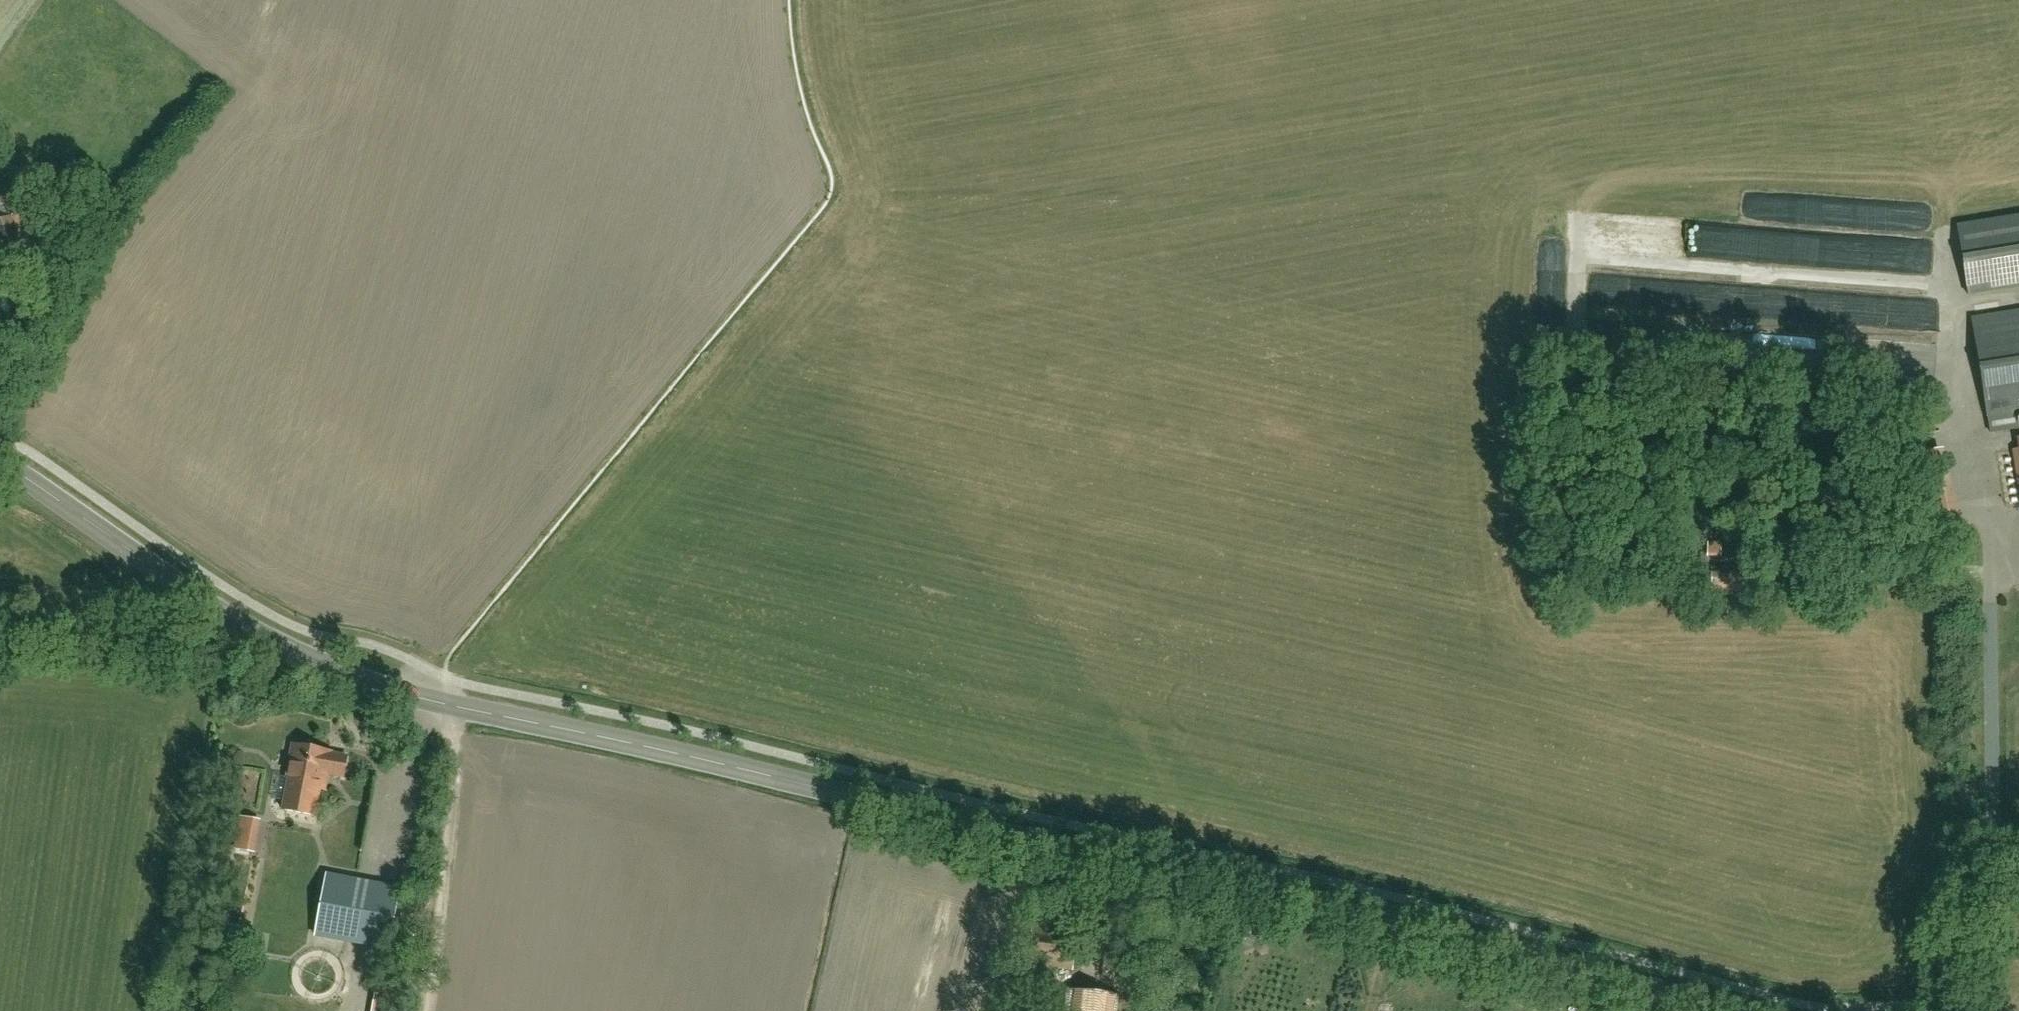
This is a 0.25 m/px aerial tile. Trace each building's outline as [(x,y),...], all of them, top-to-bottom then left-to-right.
[(25,243),(15,216),(0,221),(0,253),(25,243)] [(1957,226),(1968,294),(2018,286),(2018,216),(1957,226)] [(1590,230),(1589,248),(1617,249),(1618,230),(1590,230)] [(1632,239),(1631,252),(1666,253),(1666,239),(1632,239)] [(1938,318),(1940,290),(1878,285),(1877,298),(1915,301),(1914,306),(1931,308),(1930,317),(1938,318)] [(1972,319),(1987,418),(1988,418),(1991,433),(2018,429),(2016,414),(2018,413),(2018,311),(1972,319)] [(1714,569),(1714,591),(1748,591),(1749,570),(1714,569)] [(292,745),(286,778),(288,778),(282,810),(314,816),(319,789),(324,790),(327,775),(342,778),(346,757),(330,754),(331,752),(292,745)] [(387,950),(398,888),(326,875),(315,936),(387,950)] [(1033,924),(1029,964),(1073,968),(1077,928),(1033,924)] [(375,1010),(393,1010),(397,985),(380,982),(375,1010)]
